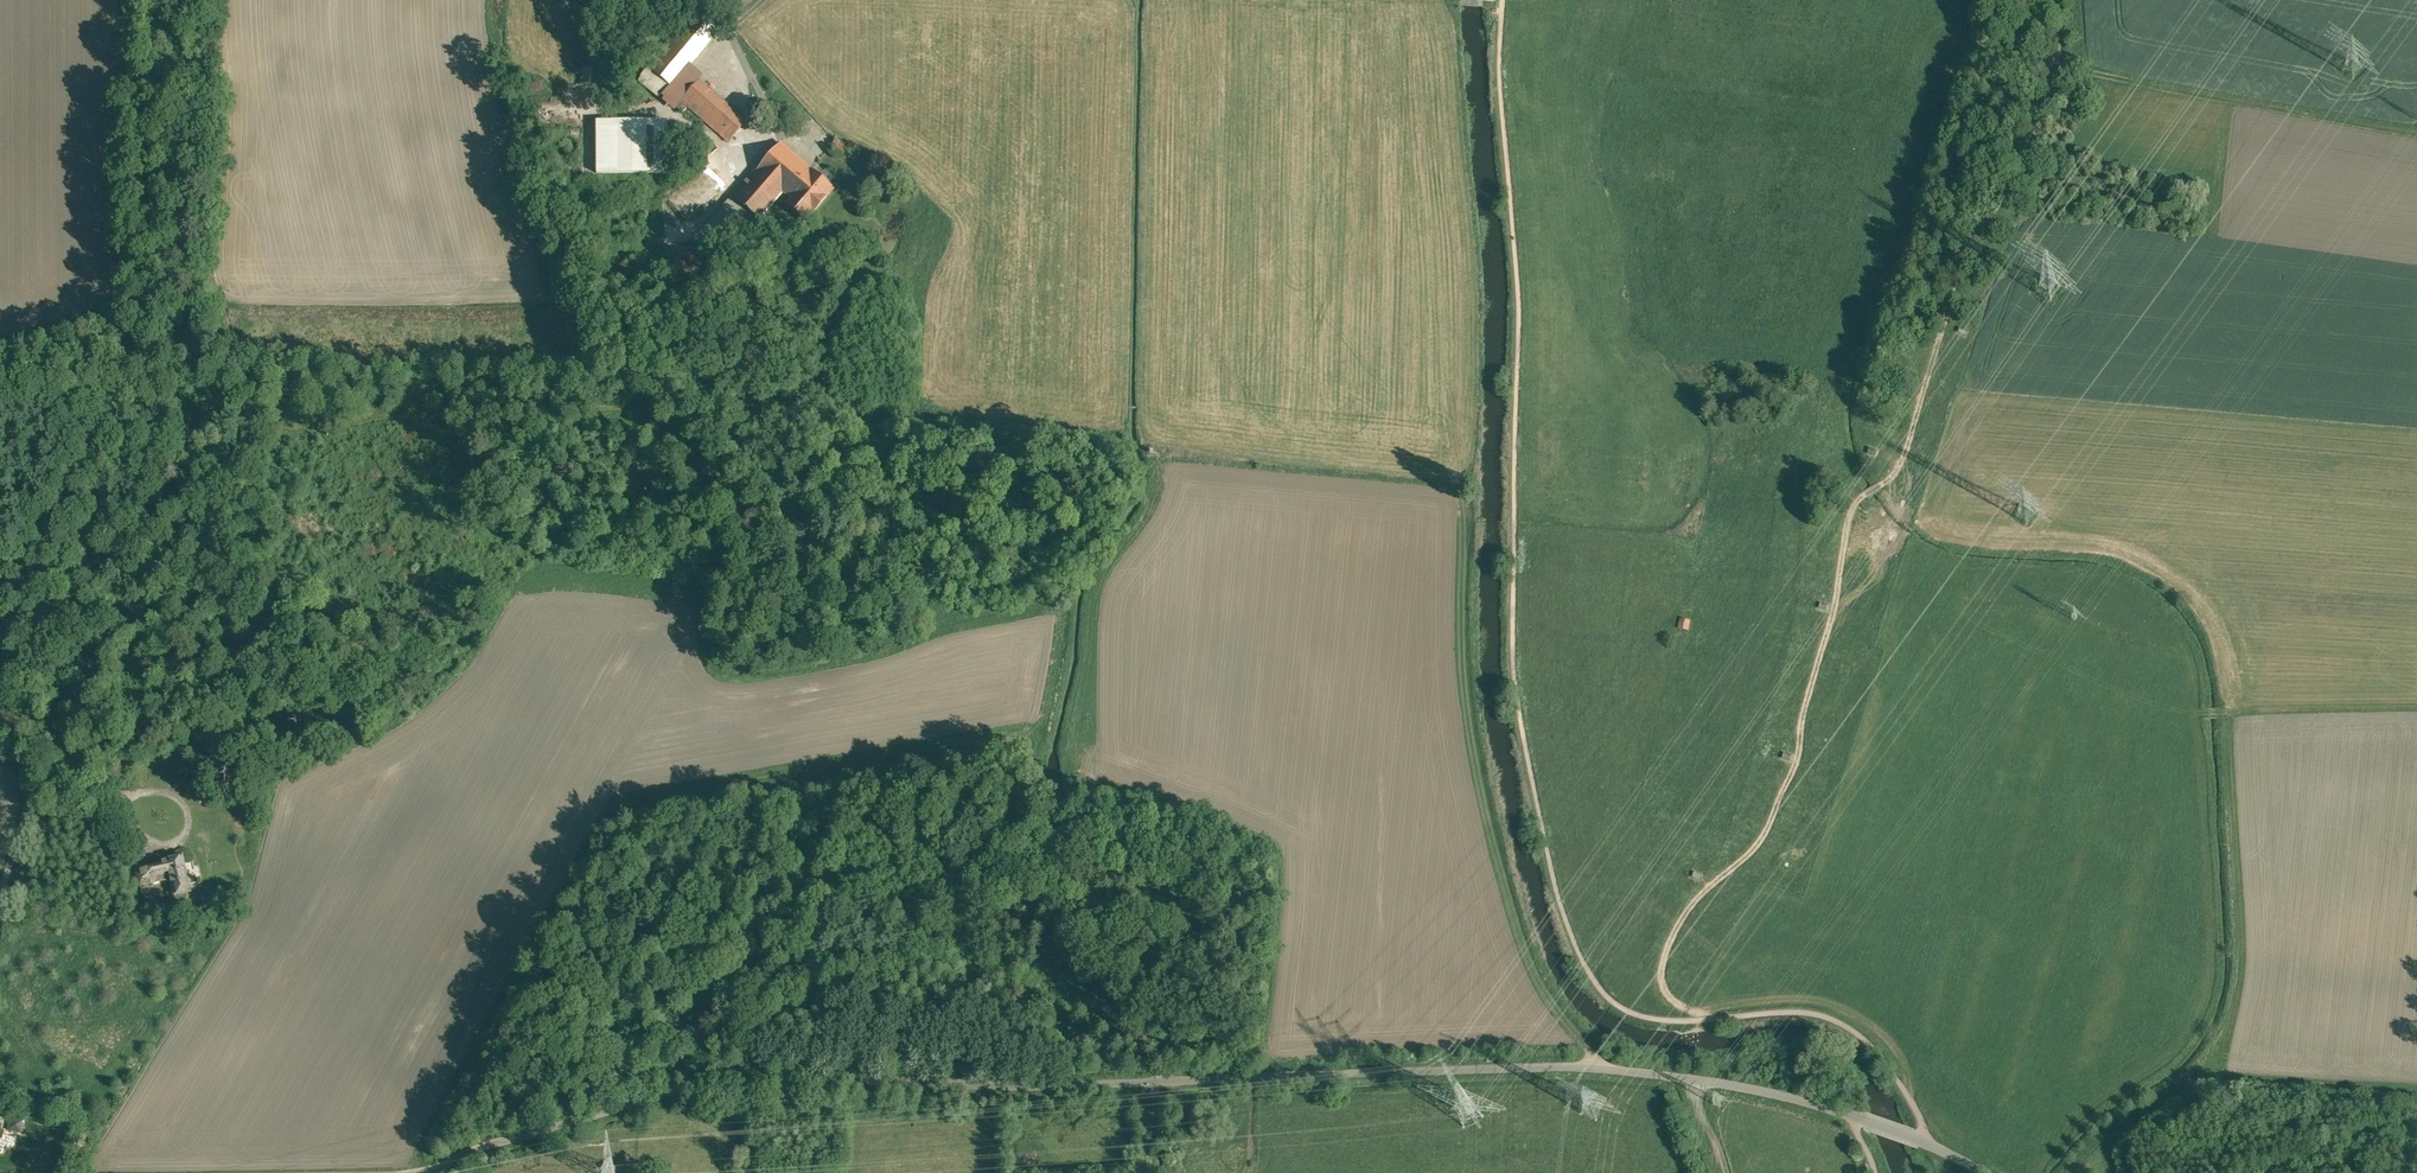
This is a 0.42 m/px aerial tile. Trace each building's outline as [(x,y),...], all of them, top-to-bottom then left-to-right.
[(682,73),(691,63),(684,56),(663,78),(674,87),(684,75),(682,73)] [(747,116),(701,70),(679,91),(725,137),(747,116)] [(670,123),(598,124),(599,178),(670,177),(670,123)] [(852,138),(835,130),(831,139),(848,147),(852,138)] [(834,180),(775,135),(731,192),(758,213),(782,182),(796,193),(787,204),(804,218),(834,180)] [(1690,621),(1680,619),(1678,630),(1688,632),(1690,621)] [(181,849),(135,859),(139,881),(168,874),(172,891),(189,888),(181,849)] [(1695,873),(1693,878),(1700,881),(1702,876),(1695,873)]
